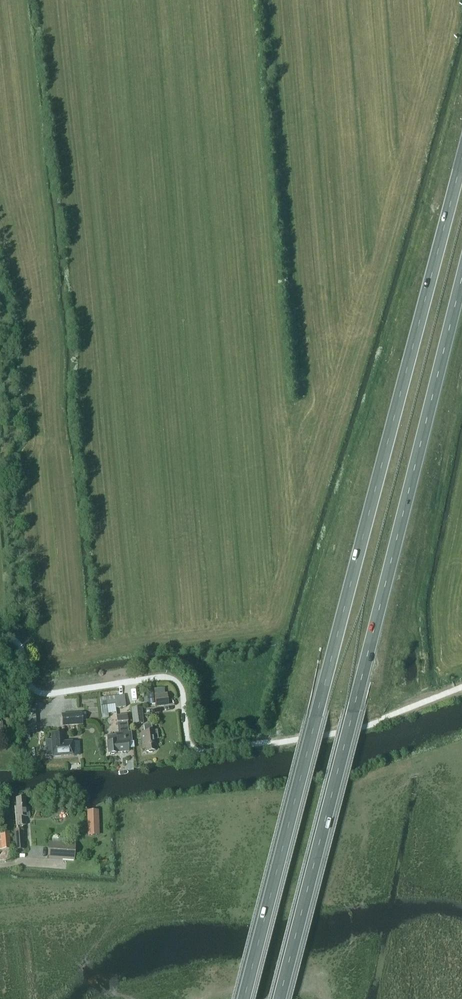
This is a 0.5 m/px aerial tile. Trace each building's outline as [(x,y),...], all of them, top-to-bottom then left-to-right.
[(154,690),(156,707),(169,706),(167,693),(165,694),(164,688),(154,690)] [(101,706),(109,705),(115,704),(115,709),(126,707),(125,703),(128,702),(127,694),(100,698),(101,706)] [(133,714),(134,727),(143,726),(142,713),(133,714)] [(82,714),(62,715),(62,726),(82,725),(82,714)] [(109,753),(112,753),(112,754),(115,753),(115,752),(129,750),(129,742),(132,742),(132,733),(129,734),(129,730),(128,717),(119,717),(120,734),(116,734),(116,736),(108,736),(109,742),(109,753)] [(146,731),(143,731),(144,748),(147,747),(147,750),(150,750),(150,751),(153,751),(153,750),(155,749),(154,738),(158,738),(157,729),(153,730),(153,722),(145,723),(146,731)] [(53,755),(53,756),(74,756),(74,755),(80,755),(79,741),(73,742),(63,742),(63,734),(52,734),(52,739),(46,740),(47,755),(53,755)] [(16,808),(15,808),(15,817),(17,818),(17,826),(26,825),(25,817),(28,817),(28,809),(25,809),(25,799),(16,800),(16,808)] [(14,830),(16,851),(24,850),(23,830),(14,830)] [(9,832),(0,833),(2,850),(10,849),(9,832)] [(73,861),(74,849),(75,844),(49,842),(47,859),(73,861)]
